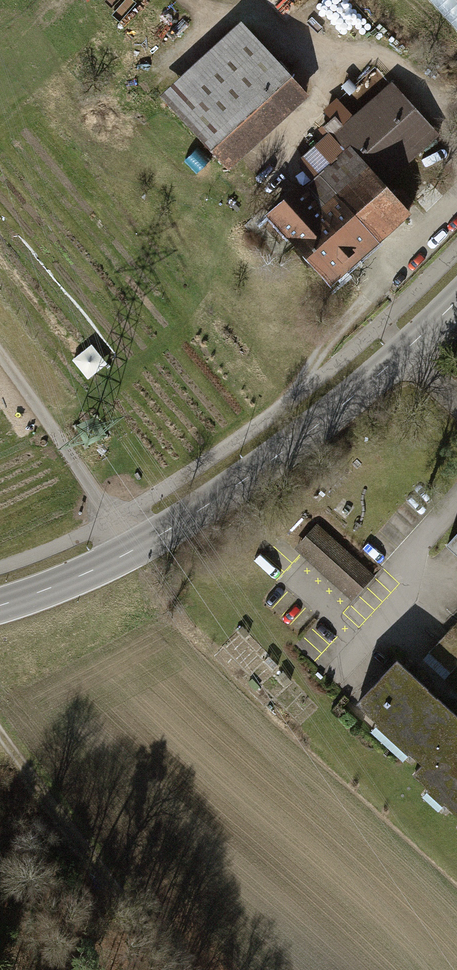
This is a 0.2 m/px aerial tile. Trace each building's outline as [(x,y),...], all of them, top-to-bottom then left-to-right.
[(166,96),(232,167),(309,96),(242,24),(166,96)] [(440,137),(388,82),(342,125),(395,180),(440,137)] [(292,235),(336,282),(418,205),(395,180),(342,125),(336,119),(327,128),(336,138),(314,159),(326,171),(312,185),(307,180),(272,213),(276,218),(268,224),(285,242),(292,235)] [(377,579),(318,525),(296,549),(355,603),(377,579)] [(426,766),(456,734),(456,733),(456,719),(398,664),(360,704),(426,766)] [(456,734),(426,766),(416,776),(456,814),(456,735),(456,734)]
